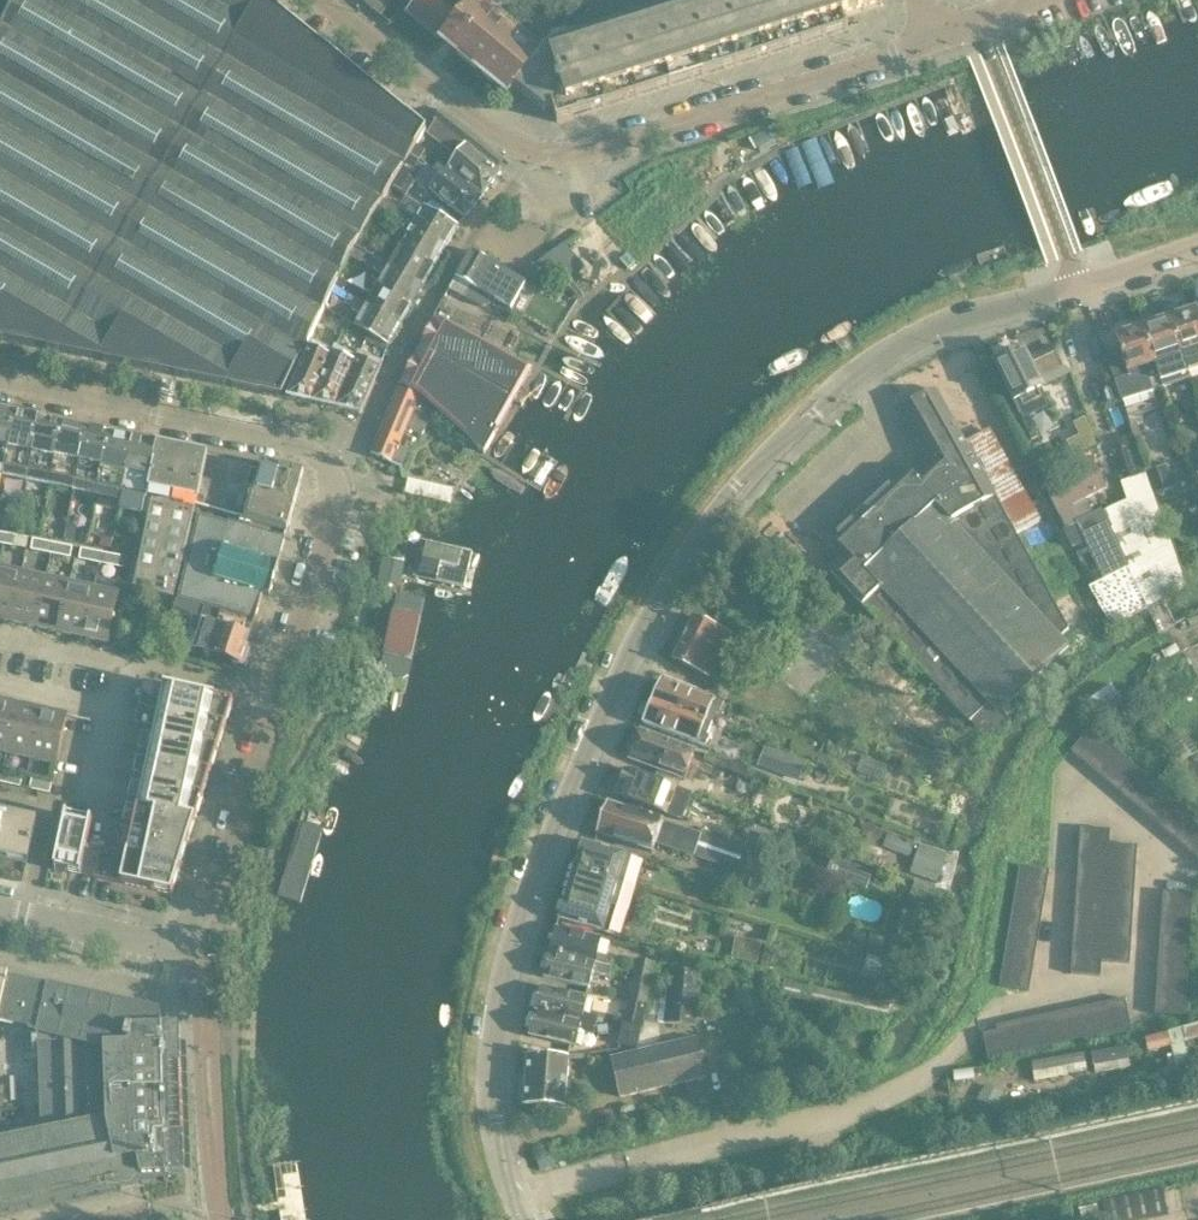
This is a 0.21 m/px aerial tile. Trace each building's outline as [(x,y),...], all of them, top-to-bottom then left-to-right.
[(426,131),(426,130),(265,0),(0,0),(0,341),(282,398),(314,328),(324,333),(333,311),(324,307),(329,296),(353,308),(358,300),(363,291),(339,278),(352,255),(357,247),(362,238),(392,189),(401,172),(413,153),(425,132),(426,131)] [(366,0),(363,3),(381,18),(395,0),(366,0)] [(443,43),(508,96),(514,88),(543,53),(491,9),(498,0),(420,0),(408,15),(443,43)] [(878,0),(587,0),(544,53),(544,52),(543,53),(514,88),(544,112),(553,110),(557,123),(848,31),(844,18),(882,6),(882,5),(884,5),(878,0)] [(504,159),(443,110),(429,133),(428,135),(453,154),(459,159),(450,171),(483,196),(501,173),(496,169),(504,159)] [(425,132),(413,153),(421,159),(426,151),(450,171),(459,159),(453,154),(428,135),(425,132)] [(483,196),(450,171),(441,183),(432,193),(465,219),(483,196)] [(401,172),(392,189),(406,197),(416,181),(401,172)] [(458,228),(437,215),(442,208),(429,200),(418,218),(409,213),(399,207),(393,216),(403,222),(446,248),(458,228)] [(424,286),(446,248),(403,222),(398,230),(407,236),(395,257),(362,238),(357,247),(424,286)] [(424,286),(357,247),(352,255),(384,276),(378,286),(412,306),(424,286)] [(471,251),(449,290),(471,302),(477,291),(493,300),(492,302),(492,305),(506,313),(509,312),(513,305),(519,304),(523,296),(521,291),(527,282),(471,251)] [(613,286),(623,286),(623,276),(613,276),(613,286)] [(412,306),(378,286),(372,296),(363,291),(358,300),(401,325),(412,306)] [(1158,298),(1148,301),(1150,307),(1160,304),(1158,298)] [(401,325),(358,300),(353,308),(362,314),(355,325),(389,345),(401,325)] [(1169,317),(1170,319),(1183,359),(1188,372),(1197,369),(1197,312),(1197,310),(1186,313),(1185,312),(1169,317)] [(435,317),(399,385),(420,396),(484,455),(531,369),(435,317)] [(1159,320),(1143,326),(1143,328),(1142,328),(1156,369),(1183,359),(1170,319),(1159,322),(1159,320)] [(1163,389),(1156,369),(1142,328),(1132,331),(1132,329),(1116,335),(1116,337),(1115,337),(1119,351),(1106,355),(1122,403),(1163,389)] [(309,346),(286,399),(310,404),(331,356),(309,346)] [(1058,349),(1029,364),(1040,385),(1069,371),(1058,349)] [(999,362),(995,364),(1015,402),(1032,394),(1036,402),(1046,398),(1040,385),(1029,364),(1022,351),(1010,356),(1007,355),(1000,358),(999,362)] [(333,352),(331,356),(310,404),(334,409),(355,362),(333,352)] [(360,415),(382,365),(359,355),(355,362),(334,409),(360,415)] [(433,412),(419,398),(398,388),(393,397),(370,453),(401,468),(409,451),(398,446),(405,428),(422,436),(433,412)] [(901,467),(827,536),(831,540),(832,539),(846,554),(828,570),(970,723),(988,742),(1010,722),(1000,711),(1068,647),(1060,638),(1069,630),(1016,535),(1039,523),(989,429),(965,443),(936,390),(900,410),(927,459),(910,475),(905,471),(906,471),(901,467)] [(0,414),(0,470),(4,471),(14,417),(0,414)] [(37,422),(14,417),(4,471),(27,475),(37,422)] [(1085,420),(1076,424),(1082,438),(1088,450),(1097,446),(1085,420)] [(61,427),(37,422),(27,475),(51,480),(61,427)] [(84,431),(61,427),(51,480),(74,485),(84,431)] [(107,436),(96,433),(84,431),(74,485),(97,490),(107,436)] [(131,441),(110,436),(107,436),(97,490),(121,494),(131,441)] [(1134,438),(1120,442),(1133,479),(1145,475),(1147,475),(1134,438)] [(157,446),(131,441),(121,494),(146,500),(157,446)] [(174,598),(196,506),(207,455),(157,446),(146,500),(135,556),(128,587),(174,598)] [(256,465),(207,455),(196,506),(246,519),(256,465)] [(1145,475),(1121,483),(1128,500),(1101,513),(1093,517),(1085,501),(1107,491),(1093,463),(1044,487),(1065,530),(1064,531),(1110,624),(1187,589),(1145,475)] [(293,472),(256,465),(246,519),(288,531),(301,484),(303,474),(293,472)] [(1174,490),(1166,466),(1148,471),(1156,496),(1174,490)] [(452,499),(454,486),(422,481),(420,494),(452,499)] [(198,604),(221,610),(256,619),(262,595),(269,597),(285,536),(229,520),(228,522),(199,514),(179,599),(198,604)] [(25,538),(5,534),(3,545),(23,549),(25,538)] [(53,544),(33,540),(31,550),(51,554),(53,544)] [(416,571),(466,585),(474,556),(424,542),(416,571)] [(73,548),(53,544),(51,554),(71,558),(73,548)] [(101,553),(82,549),(79,560),(99,564),(101,553)] [(121,557),(101,553),(99,564),(119,568),(121,557)] [(390,592),(395,593),(398,572),(381,568),(376,593),(389,596),(390,592)] [(0,569),(0,621),(11,623),(22,574),(0,569)] [(46,579),(22,574),(11,623),(35,629),(46,579)] [(70,584),(46,579),(35,629),(59,634),(70,584)] [(94,590),(70,584),(59,634),(84,639),(94,590)] [(119,595),(94,590),(84,639),(108,645),(119,595)] [(256,619),(221,610),(198,604),(179,599),(177,599),(173,615),(193,621),(193,620),(251,637),(256,619)] [(386,653),(411,658),(419,620),(394,615),(386,653)] [(693,617),(672,660),(710,678),(731,636),(693,617)] [(248,653),(252,639),(250,638),(251,637),(193,620),(193,621),(185,650),(242,669),(243,666),(246,667),(251,654),(248,653)] [(846,654),(837,646),(842,641),(823,625),(779,675),(807,699),(846,654)] [(661,681),(652,701),(707,723),(711,711),(721,715),(726,705),(661,681)] [(164,687),(159,710),(226,726),(233,702),(164,687)] [(652,701),(642,724),(708,749),(712,738),(702,735),(707,723),(652,701)] [(0,702),(0,753),(7,755),(18,706),(0,702)] [(43,711),(18,706),(7,755),(32,760),(43,711)] [(226,726),(159,710),(154,735),(218,749),(226,726)] [(67,716),(43,711),(32,760),(56,766),(67,716)] [(1083,761),(1101,739),(1090,730),(1072,752),(1083,761)] [(695,752),(641,731),(630,759),(684,780),(695,752)] [(218,749),(154,735),(148,759),(211,772),(218,749)] [(1101,777),(1120,755),(1101,739),(1083,761),(1101,777)] [(1120,792),(1138,770),(1120,755),(1101,777),(1120,792)] [(784,756),(777,775),(797,783),(804,764),(784,756)] [(211,772),(148,759),(143,783),(203,796),(211,772)] [(1138,808),(1157,786),(1138,770),(1120,792),(1138,808)] [(681,820),(690,796),(625,771),(625,773),(622,775),(620,780),(620,784),(616,795),(681,820)] [(23,777),(3,773),(1,783),(20,787),(23,777)] [(32,779),(30,790),(50,794),(52,783),(32,779)] [(203,796),(143,783),(138,807),(196,819),(203,796)] [(1156,823),(1175,801),(1157,786),(1138,808),(1156,823)] [(1175,839),(1193,817),(1175,801),(1156,823),(1175,839)] [(653,852),(656,843),(663,822),(607,803),(597,834),(653,852)] [(196,819),(138,807),(133,831),(188,843),(196,819)] [(0,813),(0,858),(27,864),(37,821),(0,813)] [(92,822),(71,817),(66,816),(54,869),(81,875),(87,846),(92,822)] [(1197,849),(1197,821),(1193,817),(1175,839),(1193,855),(1197,849)] [(697,833),(663,822),(656,843),(742,870),(748,852),(697,833)] [(279,899),(302,905),(321,832),(298,826),(279,899)] [(1108,845),(1109,831),(1080,829),(1079,844),(1108,845)] [(188,843),(133,831),(127,855),(181,866),(188,843)] [(796,846),(763,833),(756,851),(788,864),(796,846)] [(910,858),(915,844),(888,833),(883,847),(910,858)] [(574,866),(574,868),(630,886),(638,858),(582,841),(578,853),(575,856),(573,863),(574,866)] [(1107,860),(1108,845),(1079,844),(1078,858),(1107,860)] [(947,855),(919,845),(909,873),(936,883),(947,855)] [(1136,862),(1137,847),(1108,845),(1107,860),(1136,862)] [(127,855),(87,846),(81,875),(121,884),(127,855)] [(181,866),(127,855),(121,884),(172,895),(181,866)] [(1106,874),(1107,860),(1078,858),(1078,872),(1106,874)] [(1135,876),(1136,862),(1107,860),(1106,874),(1135,876)] [(1045,895),(1049,871),(1020,867),(1016,890),(1045,895)] [(562,907),(558,920),(614,936),(630,886),(574,868),(566,896),(563,898),(561,904),(562,907)] [(1105,889),(1106,874),(1078,872),(1077,887),(1105,889)] [(1134,890),(1135,876),(1106,874),(1105,889),(1134,890)] [(1105,903),(1105,889),(1077,887),(1076,901),(1105,903)] [(1134,890),(1105,889),(1105,903),(1133,905),(1134,890)] [(1041,919),(1045,895),(1016,890),(1012,914),(1041,919)] [(1191,910),(1192,895),(1163,893),(1162,908),(1191,910)] [(1104,917),(1105,903),(1076,901),(1075,916),(1104,917)] [(1132,919),(1133,905),(1105,903),(1104,917),(1132,919)] [(1190,924),(1191,910),(1162,908),(1161,922),(1190,924)] [(1037,943),(1041,919),(1012,914),(1008,938),(1037,943)] [(1103,932),(1104,917),(1075,916),(1074,930),(1103,932)] [(1131,934),(1132,919),(1104,917),(1103,932),(1131,934)] [(1189,938),(1190,924),(1161,922),(1160,937),(1189,938)] [(556,928),(550,952),(611,968),(614,958),(599,954),(603,939),(556,928)] [(1102,946),(1103,932),(1074,930),(1073,944),(1102,946)] [(1131,948),(1131,934),(1103,932),(1102,946),(1131,948)] [(1188,953),(1189,938),(1160,937),(1159,951),(1188,953)] [(761,943),(735,938),(731,959),(757,965),(761,943)] [(1033,966),(1037,943),(1008,938),(1004,962),(1033,966)] [(1101,961),(1102,946),(1073,944),(1072,959),(1101,961)] [(1130,962),(1131,948),(1102,946),(1101,961),(1130,962)] [(1187,967),(1188,953),(1159,951),(1158,965),(1187,967)] [(611,968),(550,952),(544,978),(589,989),(594,973),(609,977),(611,968)] [(1100,975),(1101,961),(1072,959),(1071,973),(1100,975)] [(638,962),(633,981),(650,985),(654,966),(638,962)] [(1029,990),(1033,966),(1004,962),(1000,985),(1029,990)] [(1186,991),(1187,967),(1158,965),(1157,989),(1186,991)] [(648,1022),(694,1026),(700,974),(671,971),(669,989),(651,988),(648,1022)] [(180,1026),(161,1026),(160,1011),(158,1010),(157,1013),(49,989),(50,986),(48,986),(47,988),(8,979),(8,977),(5,976),(0,1000),(0,1023),(39,1032),(38,1037),(40,1037),(44,1134),(0,1144),(0,1213),(164,1179),(164,1182),(166,1182),(166,1176),(185,1175),(180,1026)] [(650,985),(633,981),(629,1001),(646,1005),(650,985)] [(761,1011),(749,984),(737,991),(750,1017),(761,1011)] [(542,987),(536,1011),(596,1027),(599,1018),(584,1014),(587,998),(542,987)] [(1184,1015),(1186,991),(1157,989),(1155,1013),(1184,1015)] [(1130,1028),(1124,1000),(1110,1003),(1116,1031),(1130,1028)] [(646,1005),(629,1001),(624,1022),(641,1026),(646,1005)] [(1116,1031),(1110,1003),(1096,1006),(1102,1034),(1116,1031)] [(1102,1034),(1096,1006),(1082,1009),(1088,1037),(1102,1034)] [(1088,1037),(1082,1009),(1067,1012),(1073,1040),(1088,1037)] [(529,1038),(574,1049),(579,1032),(594,1035),(596,1027),(536,1011),(529,1038)] [(1073,1040),(1067,1012),(1053,1015),(1059,1043),(1073,1040)] [(1059,1043),(1053,1015),(1039,1018),(1045,1046),(1059,1043)] [(1045,1046),(1039,1018),(1025,1020),(1031,1049),(1045,1046)] [(1031,1049),(1025,1020),(1011,1023),(1017,1052),(1031,1049)] [(641,1026),(624,1022),(619,1045),(636,1049),(641,1026)] [(1017,1052),(1011,1023),(997,1026),(998,1031),(1003,1055),(1017,1052)] [(1183,1044),(1197,1040),(1197,1025),(1167,1033),(1176,1069),(1189,1066),(1183,1044)] [(1003,1055),(998,1031),(984,1034),(989,1058),(1003,1055)] [(696,1039),(611,1058),(621,1098),(705,1078),(696,1039)] [(1096,1068),(1131,1067),(1130,1048),(1096,1049),(1096,1068)] [(1036,1076),(1089,1071),(1087,1054),(1034,1059),(1036,1076)] [(527,1057),(523,1106),(565,1109),(569,1060),(527,1057)] [(1105,1201),(1109,1219),(1137,1219),(1167,1214),(1163,1190),(1105,1201)]
